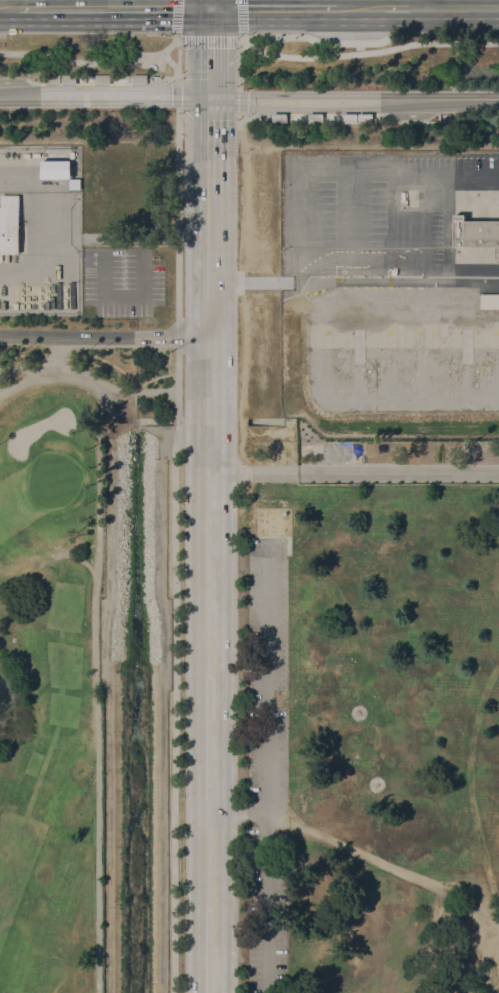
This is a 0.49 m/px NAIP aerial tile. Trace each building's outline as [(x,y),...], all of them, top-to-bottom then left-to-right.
[(59,73),(59,83),(45,83),(45,73),(59,73)] [(61,83),(61,73),(75,73),(75,83),(61,83)] [(94,83),(95,73),(109,73),(109,83),(94,83)] [(131,73),(145,73),(146,83),(132,83),(131,73)] [(271,122),(271,112),(285,112),(285,122),(271,122)] [(308,122),(308,112),(322,112),(322,122),(308,122)] [(341,122),(341,112),(356,112),(356,122),(341,122)] [(357,122),(357,112),(371,112),(371,122),(357,122)] [(69,178),(81,178),(81,189),(70,189),(69,178)] [(3,261),(0,261),(0,207),(1,207),(2,195),(20,195),(20,221),(22,221),(22,224),(20,224),(20,253),(3,253),(3,261)] [(466,220),(498,220),(498,259),(496,259),(496,246),(455,246),(455,214),(466,214),(466,220)] [(481,293),(498,293),(498,309),(481,309),(481,293)] [(323,326),(331,326),(331,346),(323,346),(323,326)] [(386,327),(395,326),(396,346),(386,346),(386,327)] [(431,326),(439,326),(439,346),(431,346),(431,326)] [(354,327),(364,327),(364,362),(354,362),(354,327)] [(461,327),(471,327),(471,362),(461,362),(461,327)]
